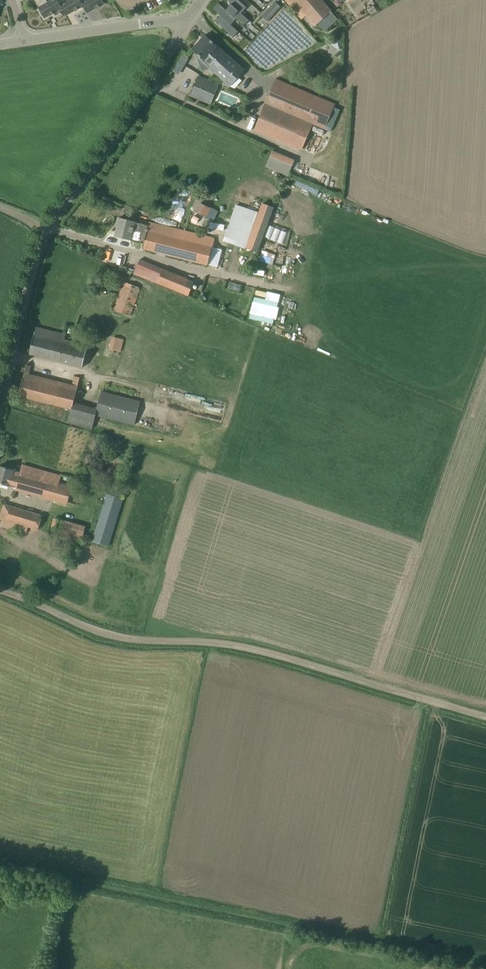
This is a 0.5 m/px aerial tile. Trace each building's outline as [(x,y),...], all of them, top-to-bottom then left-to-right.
[(44,18),(62,8),(60,5),(60,4),(58,0),(51,0),(48,2),(47,0),(34,0),(44,18)] [(68,0),(60,4),(60,5),(62,8),(66,15),(83,6),(83,5),(81,2),(82,2),(81,0),(68,0)] [(103,0),(85,0),(82,2),(81,2),(83,5),(83,6),(87,13),(105,3),(103,0)] [(231,3),(242,12),(243,10),(247,7),(240,0),(228,0),(231,3)] [(309,29),(318,22),(325,30),(339,19),(323,0),(285,0),(309,29)] [(268,19),(280,6),(275,1),(263,14),(268,19)] [(236,18),(226,9),(218,2),(213,8),(220,15),(231,24),(236,18)] [(231,3),(226,9),(236,18),(244,25),(249,19),(242,12),(231,3)] [(238,31),(231,24),(220,15),(215,21),(233,37),(238,31)] [(205,35),(192,49),(204,60),(210,65),(209,67),(230,86),(244,70),(228,56),(226,59),(214,49),(217,45),(205,35)] [(191,95),(205,101),(211,104),(218,85),(213,82),(198,76),(191,95)] [(325,127),(335,104),(275,79),(266,102),(325,127)] [(312,125),(265,105),(255,129),(302,149),(312,125)] [(264,166),(286,176),(293,160),(270,150),(264,166)] [(305,178),(309,168),(299,164),(295,174),(305,178)] [(197,198),(192,209),(192,210),(211,219),(216,210),(201,203),(202,201),(197,198)] [(258,250),(274,207),(262,203),(246,246),(258,250)] [(149,222),(148,226),(135,222),(118,218),(117,223),(118,223),(115,236),(130,240),(132,231),(146,235),(142,248),(181,258),(208,265),(212,247),(215,239),(149,222)] [(188,295),(194,282),(140,259),(134,273),(188,295)] [(106,278),(97,276),(93,290),(102,293),(106,278)] [(141,287),(124,281),(113,309),(131,315),(141,287)] [(39,356),(82,367),(87,348),(86,348),(87,345),(64,339),(66,334),(36,327),(34,335),(34,336),(30,353),(29,353),(29,354),(39,356)] [(107,348),(120,351),(124,339),(111,335),(107,348)] [(71,389),(24,377),(23,377),(23,378),(19,395),(18,396),(28,398),(71,409),(68,422),(92,428),(96,415),(134,425),(140,401),(101,391),(96,409),(73,402),(76,391),(80,376),(75,375),(71,389)] [(23,465),(20,473),(13,471),(14,470),(0,466),(0,483),(9,486),(9,485),(16,487),(15,490),(66,505),(71,488),(57,484),(60,476),(23,465)] [(108,545),(123,499),(107,494),(93,540),(108,545)] [(42,516),(3,504),(0,514),(0,519),(1,519),(0,523),(0,526),(26,534),(28,526),(38,529),(42,516)] [(59,531),(62,520),(54,518),(51,528),(53,529),(52,533),(56,534),(57,530),(59,531)]
